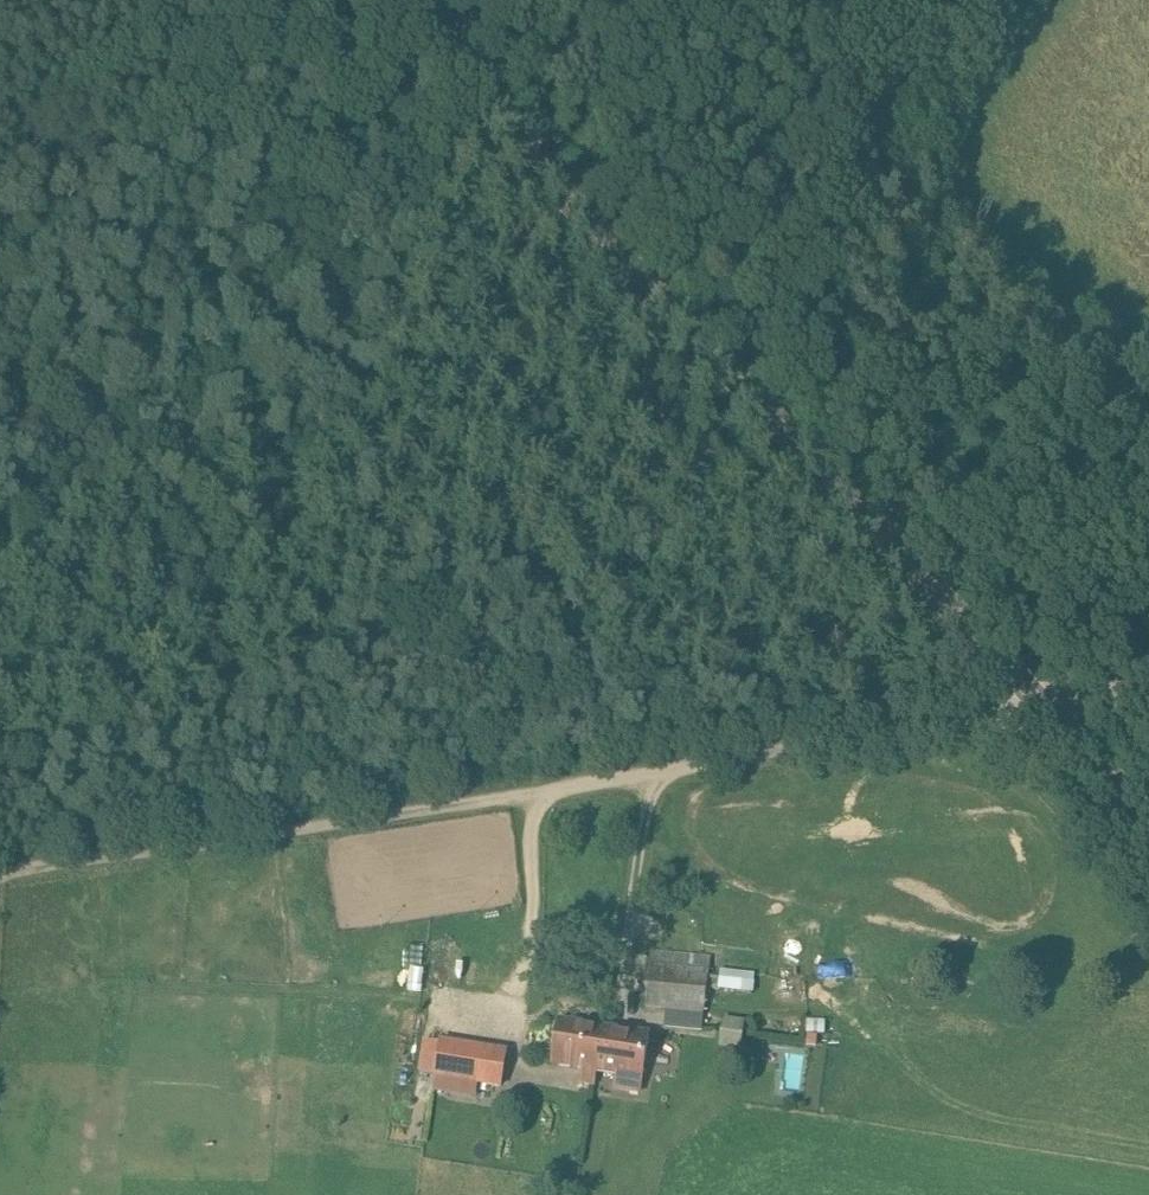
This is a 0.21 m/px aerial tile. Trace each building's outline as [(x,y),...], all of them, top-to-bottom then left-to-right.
[(703,1031),(705,1014),(708,989),(755,993),(757,973),(721,969),(720,977),(709,976),(710,970),(712,956),(649,950),(647,963),(643,1008),(666,1010),(665,1028),(703,1031)] [(725,1018),(720,1043),(741,1047),(746,1021),(725,1018)] [(595,1071),(602,1025),(569,1020),(561,1065),(582,1068),(580,1084),(595,1086),(598,1071),(595,1071)] [(618,1074),(616,1088),(640,1092),(650,1033),(602,1025),(595,1071),(598,1071),(618,1074)] [(817,1045),(818,1035),(807,1034),(806,1044),(817,1045)] [(442,1039),(435,1078),(504,1089),(508,1050),(442,1039)]
